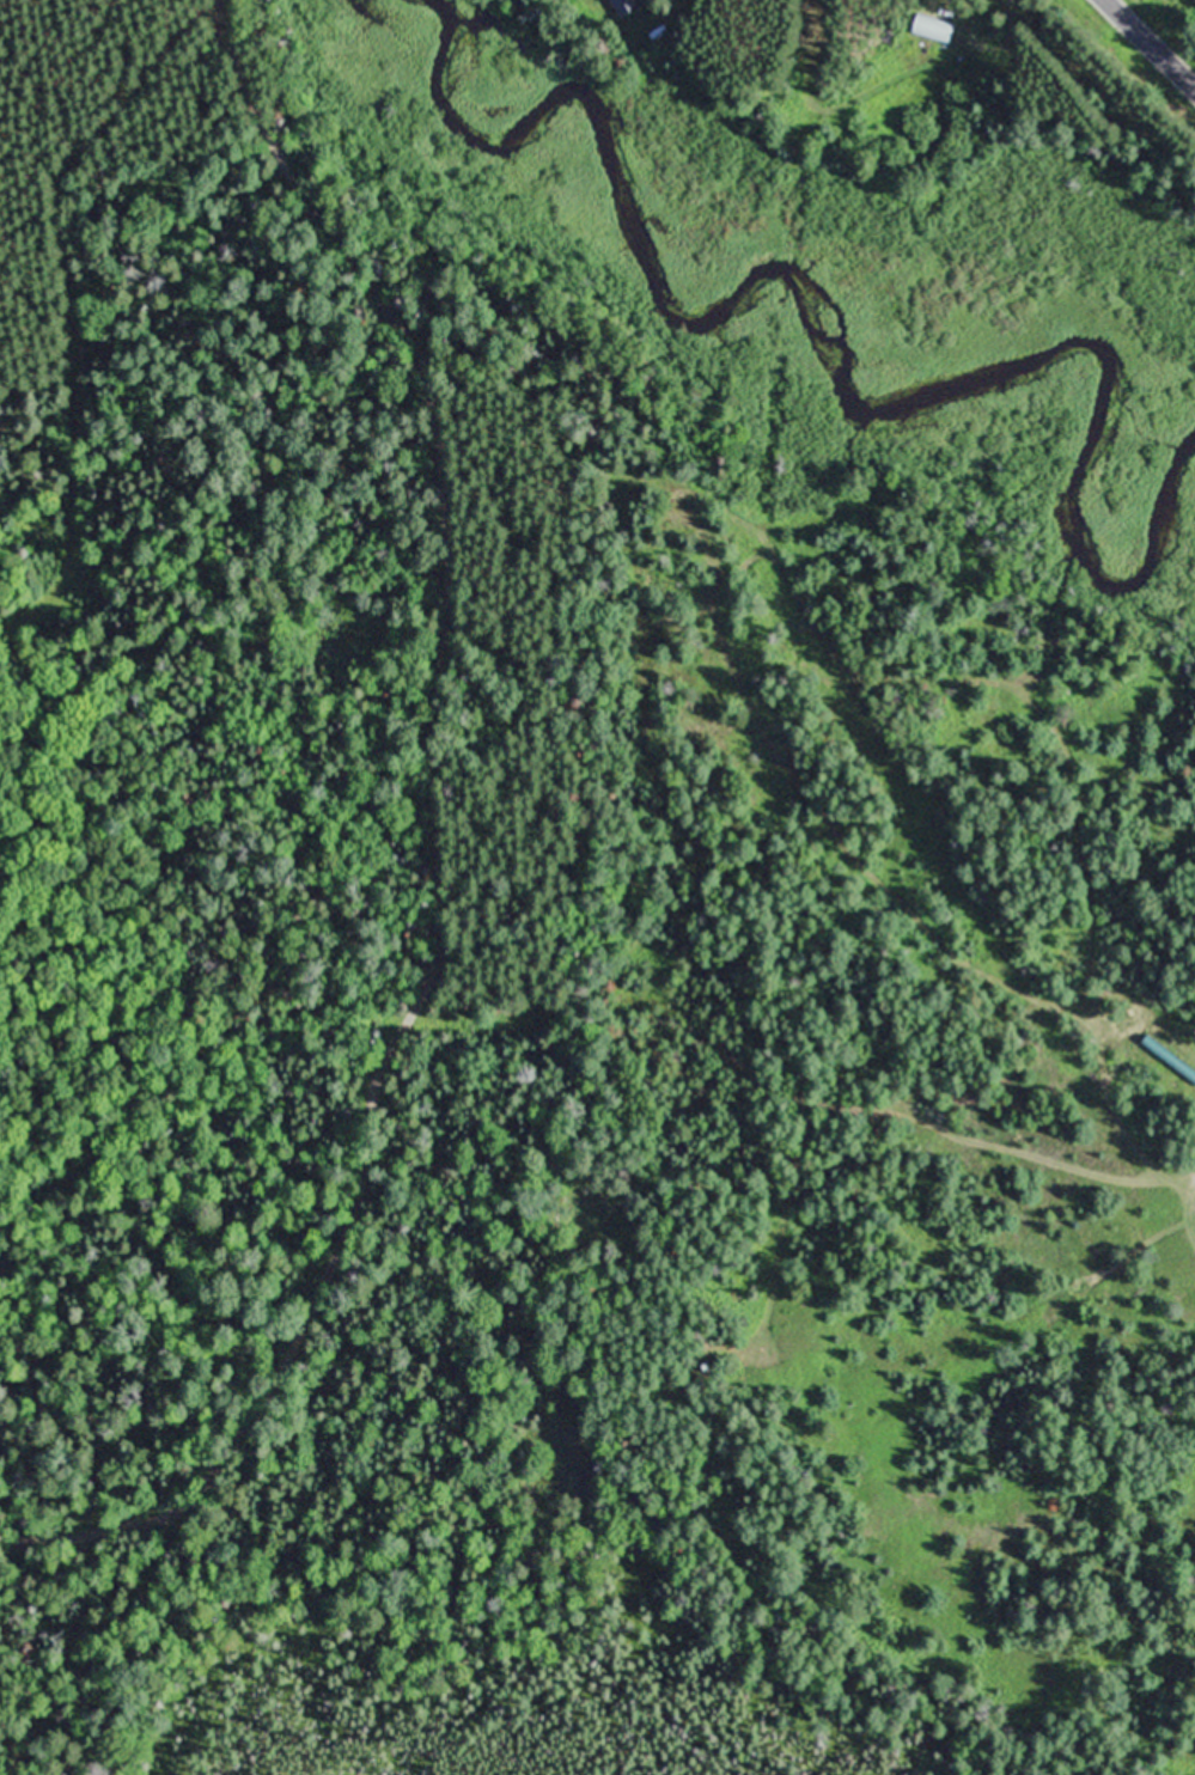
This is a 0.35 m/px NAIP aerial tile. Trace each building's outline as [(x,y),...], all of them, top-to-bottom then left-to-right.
[(624,20),(646,5),(643,0),(611,0),(624,20)] [(913,33),(950,45),(956,27),(919,14),(913,33)]
